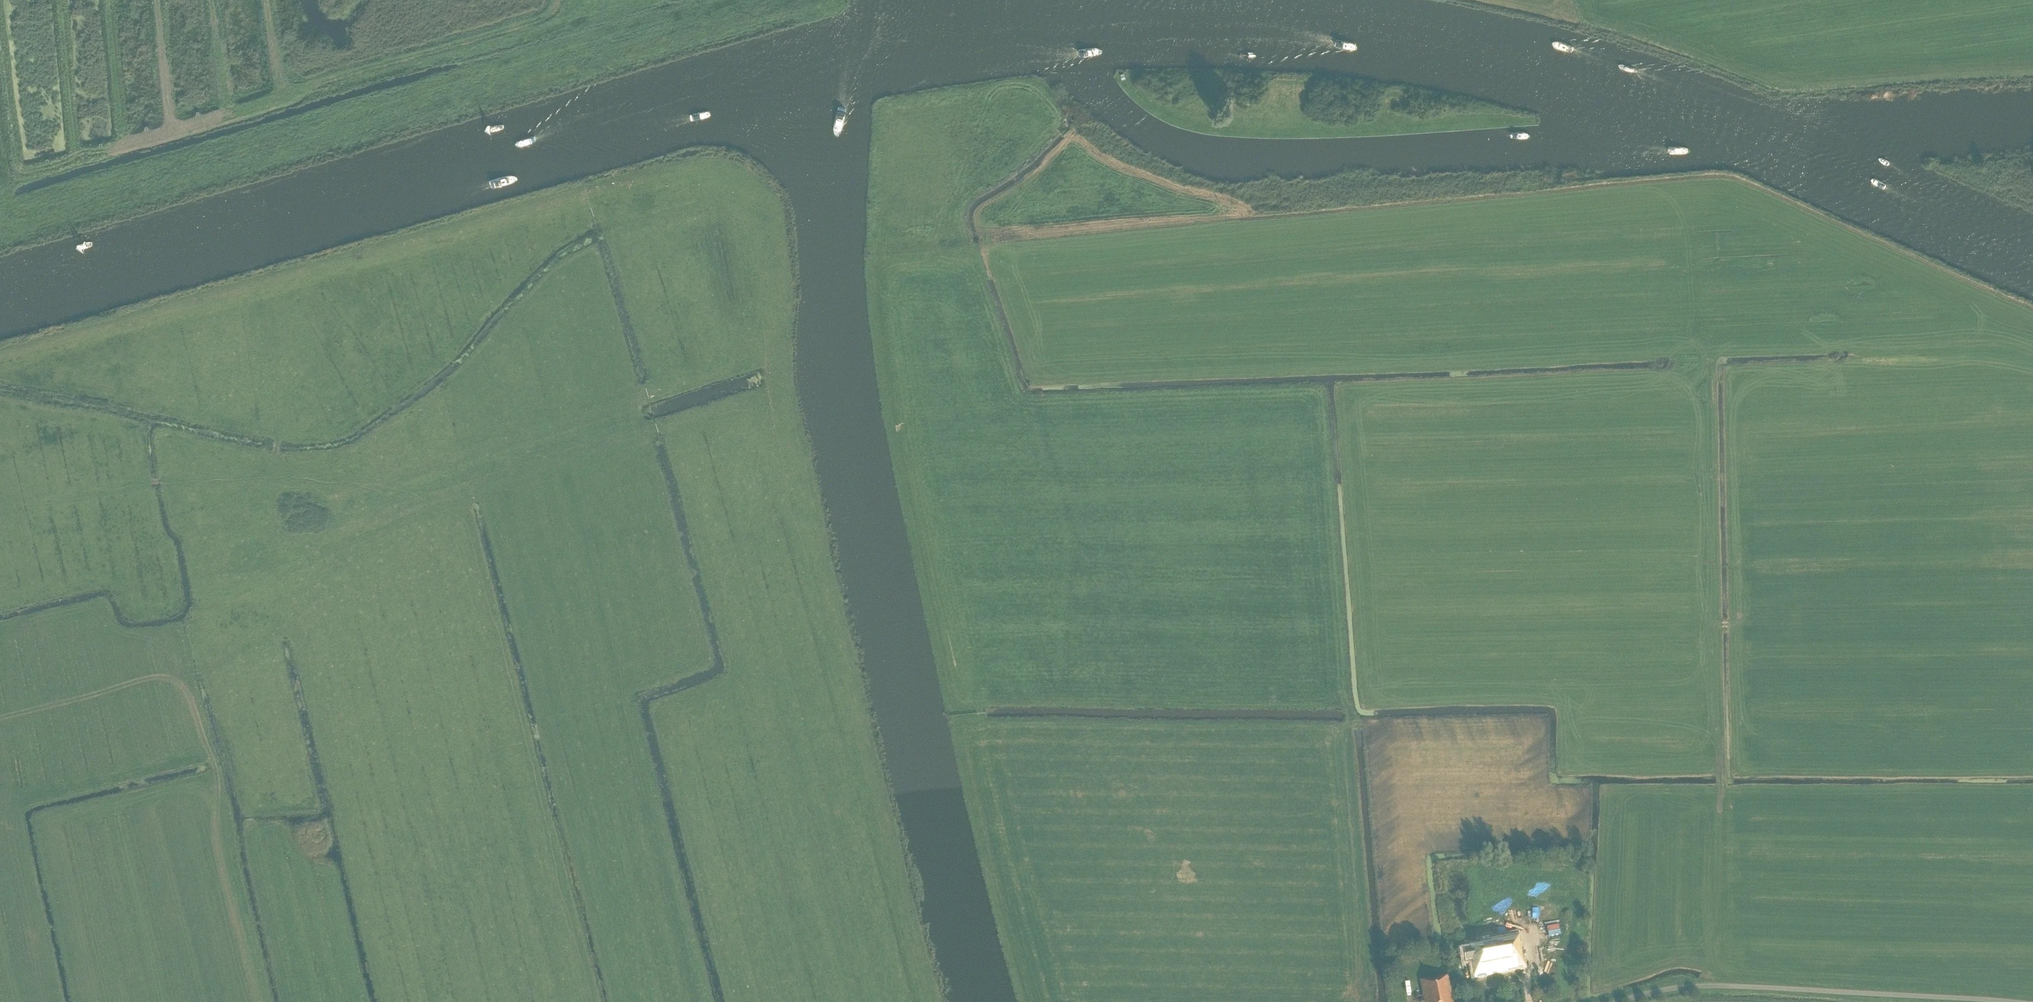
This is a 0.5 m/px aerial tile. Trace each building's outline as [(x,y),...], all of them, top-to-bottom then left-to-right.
[(1504,924),(1506,934),(1490,937),(1491,939),(1469,943),(1471,951),(1463,952),(1465,962),(1472,961),(1475,979),(1527,968),(1523,943),(1520,944),(1518,932),(1521,931),(1519,921),(1504,924)] [(1449,982),(1448,975),(1438,977),(1439,980),(1431,982),(1430,979),(1421,980),(1422,987),(1425,1001),(1453,1001),(1449,982)]
